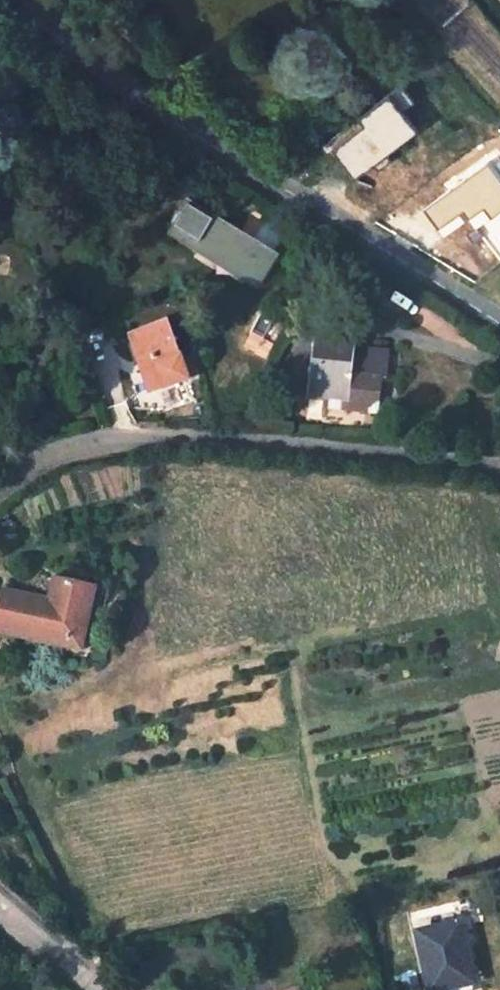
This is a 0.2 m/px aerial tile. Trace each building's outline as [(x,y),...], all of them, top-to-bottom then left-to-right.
[(413,103),(400,85),(356,118),(362,126),(330,150),(353,180),(371,166),(376,172),(390,161),(386,155),(417,132),(401,112),(413,103)] [(487,162),(421,210),(436,230),(461,212),(466,220),(481,209),(489,219),(499,211),(499,180),(487,162)] [(278,255),(191,205),(190,206),(187,205),(178,219),(176,218),(171,227),(176,230),(175,231),(236,266),(235,268),(249,276),(251,272),(264,280),(265,278),(269,281),(279,263),(275,260),(278,255)] [(331,320),(329,342),(354,345),(356,323),(331,320)] [(181,361),(168,323),(132,336),(151,393),(168,387),(162,368),(181,361)] [(310,399),(347,403),(346,409),(366,411),(375,404),(378,377),(385,378),(388,350),(354,345),(329,342),(318,341),(310,399)] [(3,594),(0,607),(0,628),(81,646),(93,588),(57,581),(52,604),(3,594)] [(475,984),(463,923),(418,931),(431,989),(448,986),(449,989),(473,984),(475,984)]
